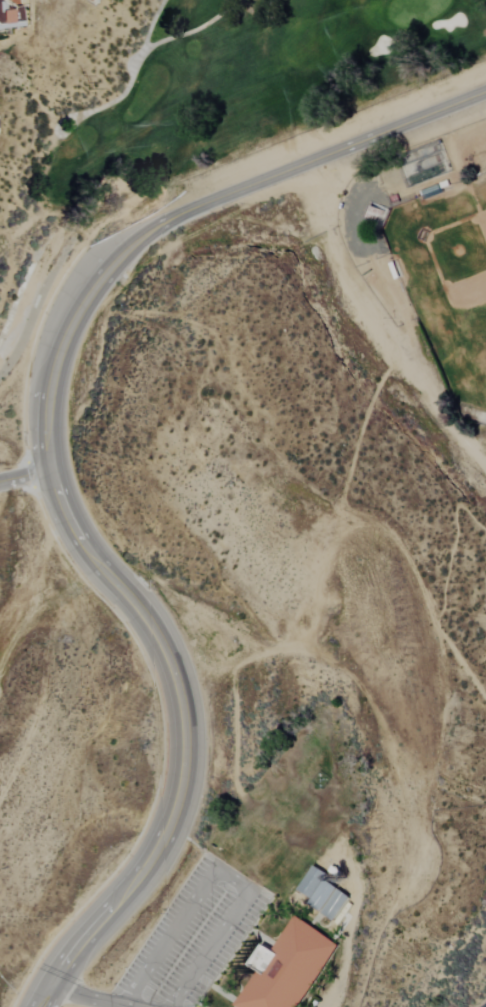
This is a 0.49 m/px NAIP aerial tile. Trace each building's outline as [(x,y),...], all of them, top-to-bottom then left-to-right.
[(314,865),(326,873),(309,897),(297,889),(314,865)] [(307,903),(323,879),(335,887),(319,911),(307,903)] [(320,912),(336,887),(349,896),(333,920),(320,912)] [(338,945),(295,1006),(239,1006),(234,1003),(258,971),(249,964),(263,944),(271,949),(295,915),(336,943),(338,945)]
